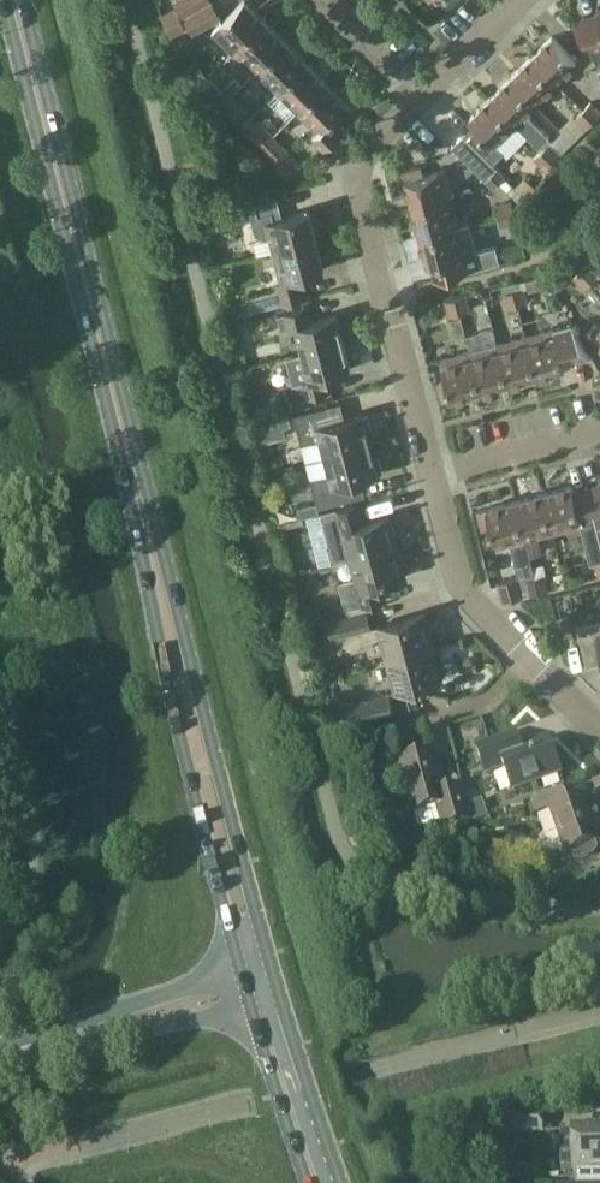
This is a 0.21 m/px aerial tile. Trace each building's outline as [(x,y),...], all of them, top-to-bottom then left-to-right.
[(213,1),(212,0),(177,0),(174,2),(183,18),(213,1)] [(213,1),(183,18),(192,34),(222,18),(213,1)] [(242,45),(266,22),(245,1),(221,24),(242,45)] [(166,26),(181,19),(176,9),(162,16),(166,26)] [(597,10),(598,14),(573,18),(599,64),(599,9),(597,10)] [(181,19),(166,26),(171,35),(185,29),(181,19)] [(262,65),(286,42),(266,22),(242,45),(262,65)] [(532,58),(556,81),(577,61),(553,37),(532,58)] [(282,86),(306,63),(286,42),(262,65),(256,71),(277,91),(282,86)] [(535,102),(556,81),(532,58),(512,78),(535,102)] [(303,107),(326,83),(306,63),(282,86),(277,91),(297,112),(302,106),(303,107)] [(525,112),(535,102),(512,78),(491,98),(514,122),(539,147),(550,137),(525,112)] [(302,106),(297,112),(317,132),(313,137),(324,148),(345,128),(340,124),(353,111),(326,83),(303,107),(302,106)] [(222,106),(232,95),(225,87),(214,98),(222,106)] [(232,95),(222,106),(238,122),(249,111),(232,95)] [(493,143),(514,122),(491,98),(469,119),(474,124),(464,134),(494,165),(504,155),(493,143)] [(595,121),(599,116),(599,112),(589,101),(582,108),(595,121)] [(587,128),(595,121),(582,108),(575,116),(587,128)] [(262,148),(274,135),(253,116),(241,128),(262,148)] [(274,135),(262,148),(283,169),(295,157),(274,135)] [(549,142),(541,149),(555,163),(562,157),(549,142)] [(548,171),(555,163),(541,149),(534,156),(548,171)] [(413,209),(452,198),(445,170),(424,176),(421,166),(403,171),(413,209)] [(505,176),(498,168),(486,180),(493,188),(497,183),(503,178),(505,176)] [(503,178),(497,183),(506,192),(512,186),(503,178)] [(274,251),(317,240),(309,211),(284,217),(278,195),(233,207),(236,221),(254,217),(258,232),(268,236),(270,236),(274,251)] [(420,237),(460,226),(452,198),(413,209),(420,237)] [(498,216),(515,212),(513,201),(495,205),(498,216)] [(515,212),(498,216),(501,227),(518,222),(515,212)] [(460,226),(420,237),(428,266),(432,264),(436,278),(494,263),(491,253),(468,259),(460,226)] [(317,240),(274,251),(281,280),(277,281),(279,288),(252,295),(245,301),(248,312),(308,297),(303,275),(324,269),(317,240)] [(598,255),(582,270),(594,282),(599,275),(599,258),(598,255)] [(594,282),(582,270),(575,278),(586,289),(594,282)] [(514,291),(518,305),(528,303),(524,289),(514,291)] [(507,308),(518,305),(514,291),(504,294),(507,308)] [(456,297),(460,315),(469,312),(464,295),(456,297)] [(449,318),(460,315),(456,297),(445,300),(449,318)] [(302,353),(343,342),(336,315),(313,321),(309,307),(278,315),(282,330),(296,326),(302,353)] [(526,337),(536,376),(565,369),(564,364),(592,358),(573,325),(555,330),(555,329),(526,337)] [(599,330),(594,325),(585,335),(599,350),(599,329),(599,330)] [(508,383),(536,376),(526,337),(498,344),(508,383)] [(343,342),(302,353),(309,380),(296,383),(300,398),(331,390),(327,376),(350,369),(343,342)] [(480,391),(508,383),(498,344),(470,351),(480,391)] [(442,401),(480,391),(470,351),(441,359),(446,380),(437,382),(442,401)] [(307,461),(370,444),(366,430),(371,429),(368,415),(363,417),(362,414),(346,419),(342,402),(294,415),(307,461)] [(286,412),(271,416),(275,428),(289,425),(286,412)] [(374,458),(370,444),(307,461),(319,507),(366,495),(361,479),(378,474),(377,472),(382,471),(379,457),(374,458)] [(305,461),(283,464),(287,490),(309,487),(305,461)] [(599,514),(599,484),(587,487),(594,515),(599,514)] [(594,515),(587,487),(573,491),(572,486),(543,494),(553,533),(582,526),(592,565),(597,564),(599,574),(599,537),(594,515)] [(540,537),(553,533),(543,494),(515,501),(525,541),(530,558),(545,554),(540,537)] [(496,548),(525,541),(515,501),(477,511),(482,530),(491,528),(496,548)] [(318,502),(297,508),(300,518),(303,517),(320,513),(319,507),(318,502)] [(334,563),(351,559),(397,547),(389,517),(366,523),(360,502),(320,513),(329,545),(334,563)] [(300,518),(280,523),(281,529),(304,523),(303,517),(300,518)] [(397,547),(351,559),(355,578),(338,582),(346,610),(378,601),(374,585),(405,577),(397,547)] [(535,577),(539,594),(550,591),(546,575),(535,577)] [(539,594),(535,577),(527,580),(526,576),(500,583),(505,603),(539,594)] [(333,636),(374,625),(370,608),(329,620),(333,636)] [(387,659),(433,647),(425,614),(378,626),(387,659)] [(574,625),(585,665),(599,661),(599,619),(574,625)] [(433,647),(387,659),(395,692),(442,679),(433,647)] [(333,724),(365,716),(393,709),(390,694),(351,704),(348,704),(335,700),(327,702),(333,724)] [(523,748),(517,733),(477,747),(486,774),(504,768),(512,792),(561,774),(549,739),(523,748)] [(444,790),(435,754),(399,763),(412,815),(448,805),(439,807),(445,828),(472,821),(462,785),(444,790)] [(565,788),(532,799),(537,813),(550,809),(566,854),(599,842),(584,797),(570,801),(565,788)] [(503,1132),(545,1132),(545,1111),(503,1112),(503,1132)] [(599,1171),(599,1127),(573,1128),(574,1171),(599,1171)]
